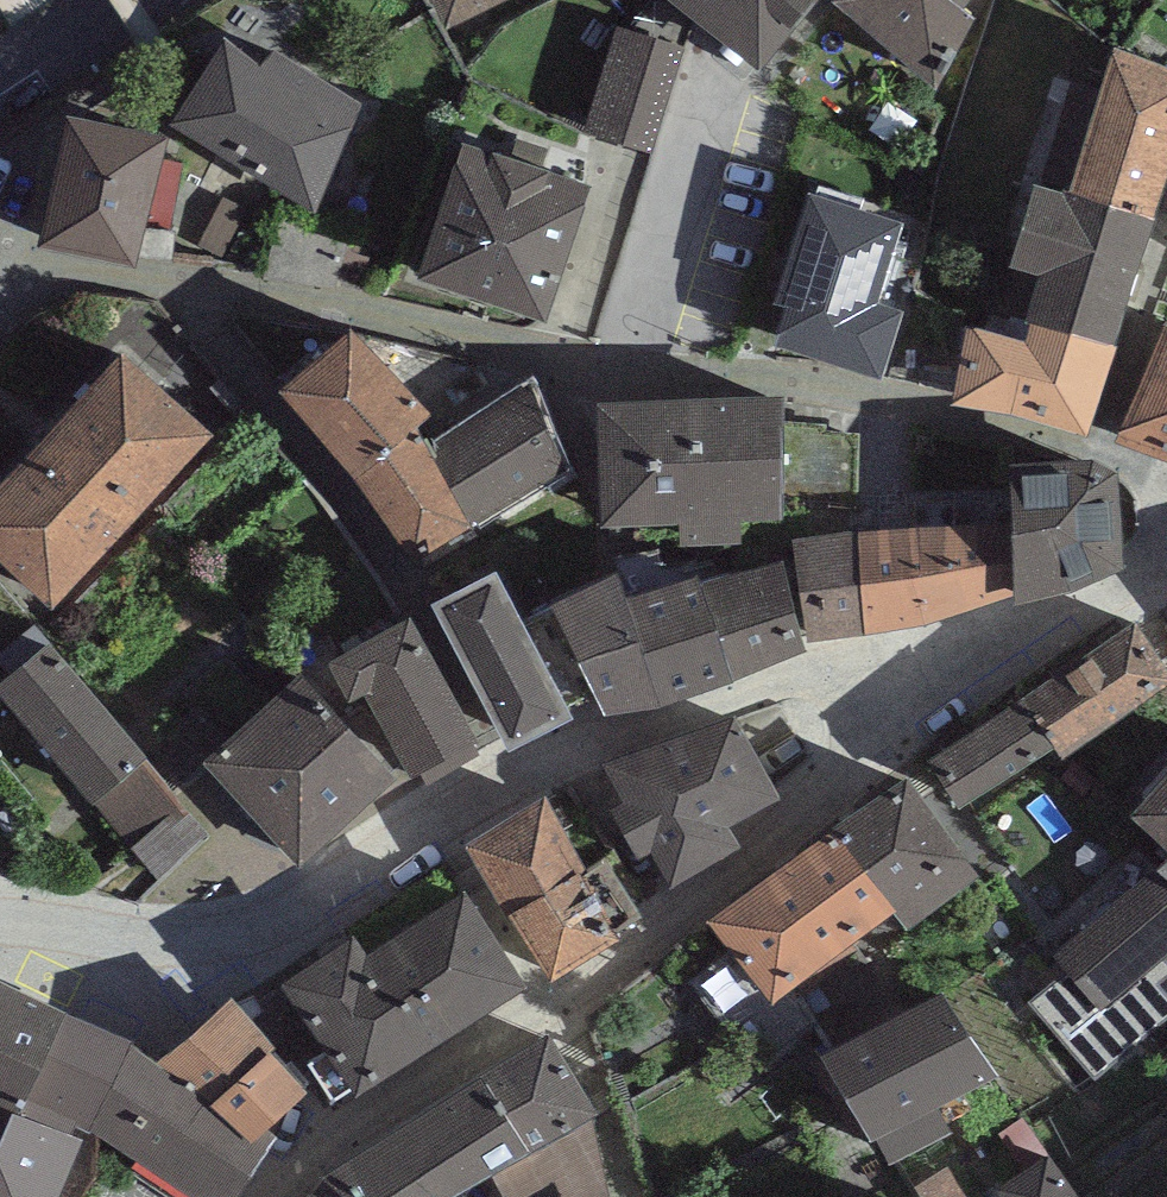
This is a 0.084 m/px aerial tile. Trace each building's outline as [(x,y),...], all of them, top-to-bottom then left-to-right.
[(445,34),(514,0),(429,0),(445,34)] [(693,25),(713,0),(662,0),(693,25)] [(693,25),(759,77),(820,0),(713,0),(693,25)] [(832,8),(936,94),(974,24),(961,15),(942,0),(838,0),(832,8)] [(961,15),(973,0),(942,0),(961,15)] [(374,98),(272,37),(262,54),(218,27),(154,128),(317,222),(374,98)] [(615,30),(583,135),(650,156),(683,51),(615,30)] [(1112,55),(1067,202),(1152,227),(1166,180),(1166,72),(1112,55)] [(136,273),(164,142),(66,121),(38,252),(136,273)] [(417,287),(546,329),(591,193),(462,150),(417,287)] [(1067,202),(1035,193),(1011,276),(1042,285),(1029,329),(1115,354),(1152,227),(1067,202)] [(902,227),(808,198),(771,309),(787,312),(774,350),(881,385),(905,315),(890,311),(879,298),(902,227)] [(1087,432),(1115,354),(1029,329),(1025,345),(968,331),(954,411),(1087,432)] [(1114,448),(1166,468),(1166,332),(1163,330),(1114,448)] [(431,421),(349,336),(280,397),(352,484),(411,564),(565,471),(526,389),(432,451),(418,433),(431,421)] [(212,440),(123,359),(0,493),(0,570),(50,616),(212,440)] [(781,403),(597,410),(601,533),(679,530),(680,548),(742,546),(741,525),(785,523),(781,403)] [(1009,475),(1010,527),(1013,601),(1016,613),(1070,598),(1125,576),(1120,478),(1096,469),(1009,475)] [(859,533),(864,638),(923,629),(1013,601),(1010,527),(859,533)] [(864,638),(859,533),(792,541),(808,644),(864,638)] [(699,588),(730,680),(802,653),(776,564),(699,588)] [(494,579),(430,613),(506,757),(570,724),(494,579)] [(660,709),(628,604),(615,580),(548,614),(603,722),(660,709)] [(628,604),(660,709),(730,680),(699,588),(696,580),(628,604)] [(410,624),(327,667),(349,709),(367,699),(411,782),(475,748),(410,624)] [(1135,626),(1028,700),(1068,758),(1166,689),(1166,672),(1135,626)] [(211,838),(48,648),(0,689),(0,697),(158,883),(211,838)] [(299,873),(395,782),(297,679),(201,770),(299,873)] [(1055,754),(1022,703),(928,765),(958,813),(1055,754)] [(730,721),(598,769),(620,809),(605,817),(628,867),(647,861),(667,895),(741,855),(727,832),(779,805),(730,721)] [(1127,822),(1166,857),(1166,777),(1127,822)] [(905,779),(831,833),(893,915),(905,932),(978,878),(905,779)] [(464,851),(509,922),(585,873),(542,804),(464,851)] [(771,1007),(893,915),(831,833),(709,924),(771,1007)] [(585,873),(509,922),(551,988),(622,942),(618,936),(641,921),(603,862),(585,873)] [(1159,877),(1166,884),(1166,868),(1159,877)] [(1065,973),(1029,1000),(1094,1079),(1166,1020),(1166,1018),(1148,992),(1166,977),(1166,888),(1156,875),(1053,959),(1065,973)] [(365,957),(429,1055),(524,995),(459,896),(365,957)] [(429,1055),(365,957),(354,940),(277,990),(352,1106),(429,1055)] [(0,985),(0,1112),(15,1120),(25,1102),(65,1016),(0,985)] [(941,998),(819,1057),(847,1110),(888,1170),(952,1138),(938,1114),(999,1081),(941,998)] [(233,1003),(157,1067),(210,1107),(268,1057),(275,1051),(233,1003)] [(547,1039),(317,1182),(306,1196),(454,1196),(595,1120),(547,1039)] [(268,1057),(210,1107),(251,1148),(271,1133),(306,1096),(268,1057)]
